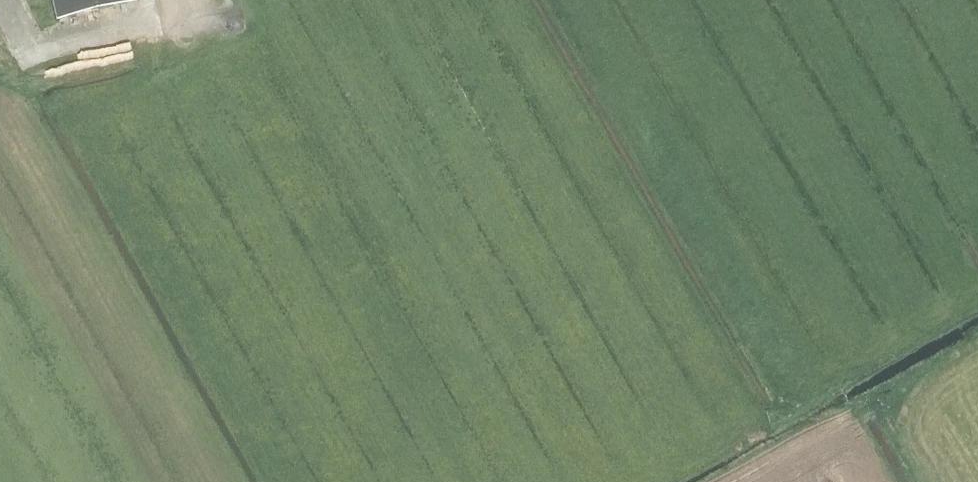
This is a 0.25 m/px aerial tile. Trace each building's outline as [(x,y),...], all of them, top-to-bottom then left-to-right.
[(61,19),(135,0),(56,0),(61,19)]
